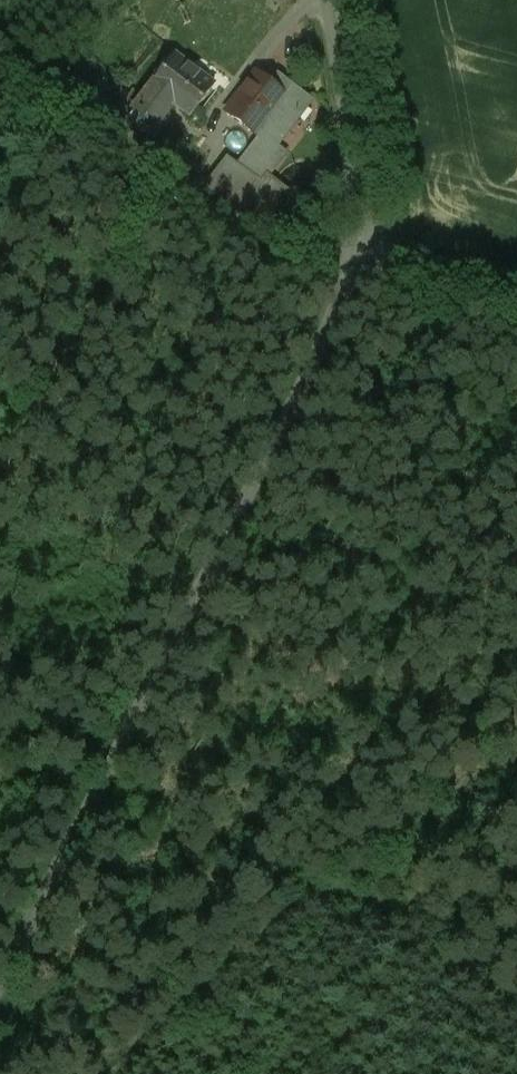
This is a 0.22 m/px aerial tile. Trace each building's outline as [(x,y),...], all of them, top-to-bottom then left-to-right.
[(219,84),(175,52),(132,110),(157,128),(172,109),(190,122),(219,84)] [(315,102),(277,72),(269,82),(255,71),(222,113),(256,140),(239,163),(267,185),(291,154),(281,146),(315,102)]
